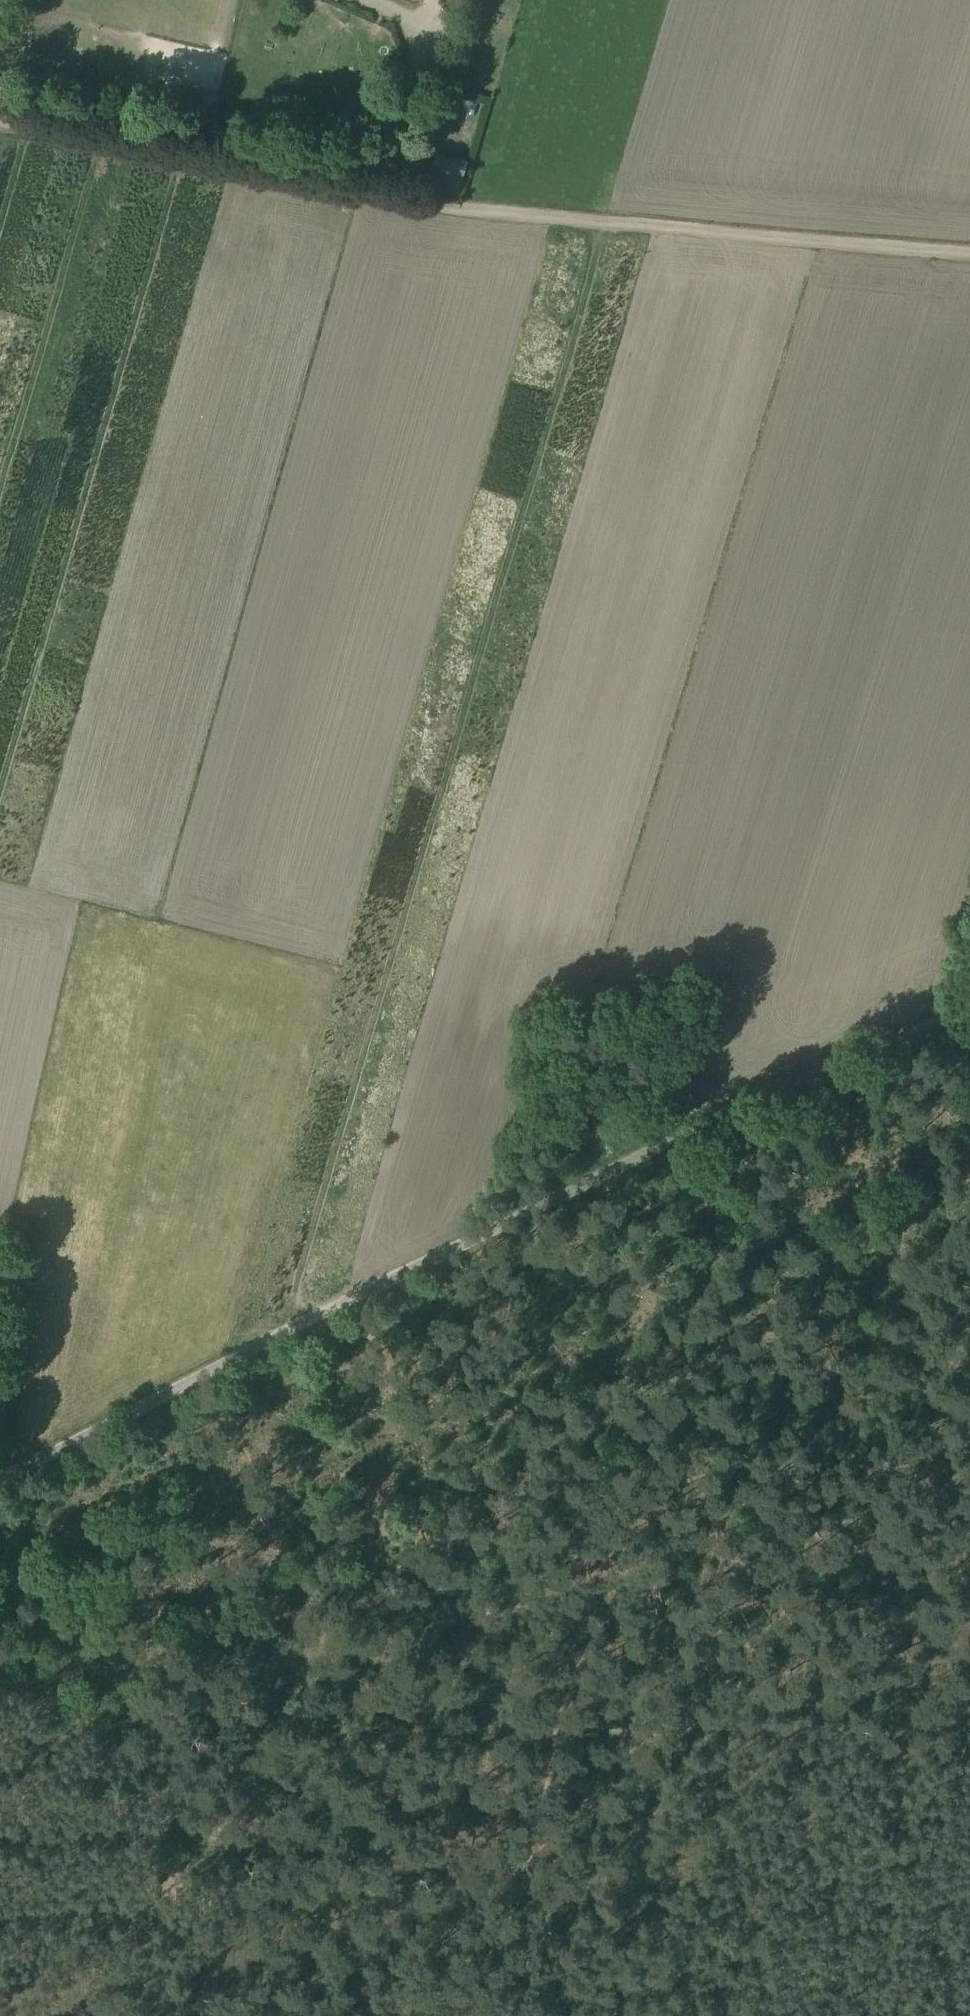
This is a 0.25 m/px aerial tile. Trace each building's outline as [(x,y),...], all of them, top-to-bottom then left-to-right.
[(221,93),(199,89),(193,118),(216,123),(221,93)] [(474,167),(475,159),(455,156),(453,164),(474,167)] [(451,164),(448,183),(471,187),(474,168),(451,164)]
